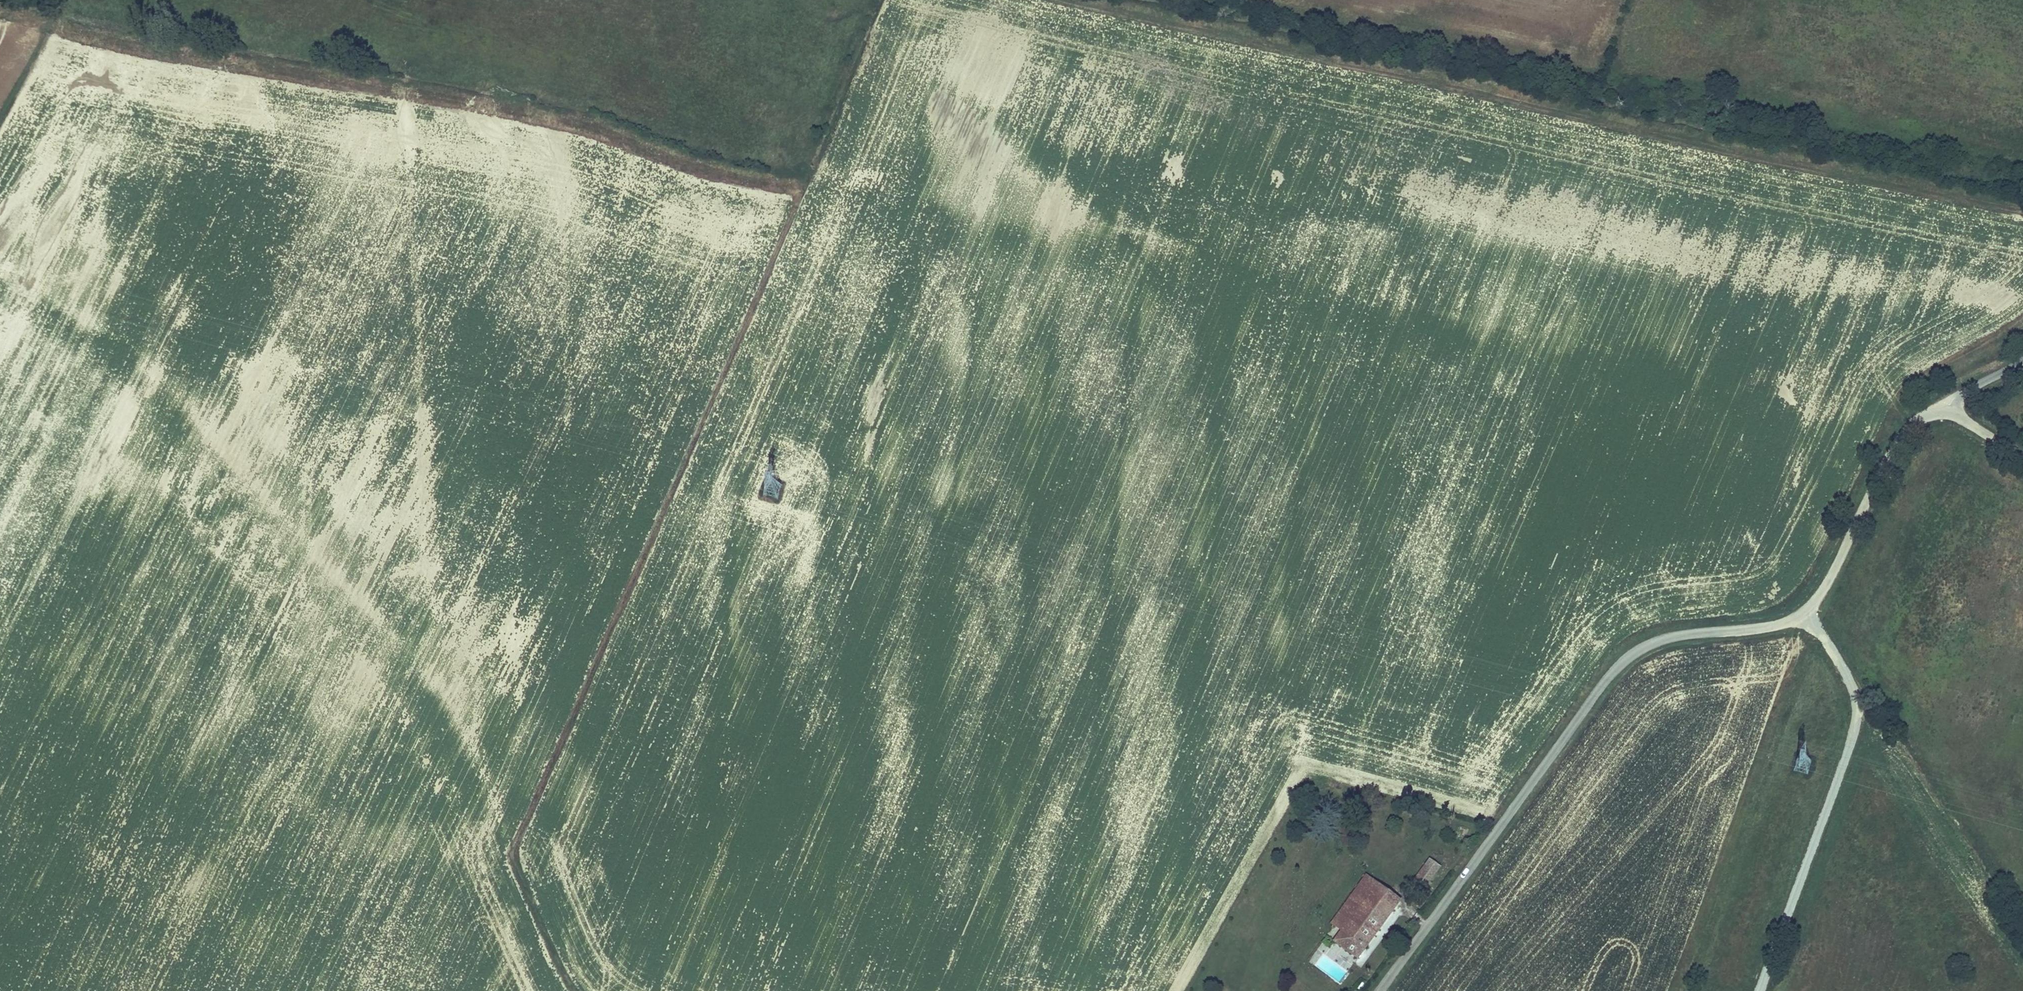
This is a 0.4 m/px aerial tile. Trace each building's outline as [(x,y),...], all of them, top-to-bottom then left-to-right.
[(1799,753),(1793,770),(1807,774),(1812,757),(1799,753)] [(1427,886),(1441,865),(1429,857),(1415,878),(1427,886)] [(1342,929),(1369,891),(1393,908),(1401,896),(1366,872),(1331,921),(1342,929)] [(1334,940),(1359,957),(1393,908),(1369,891),(1342,929),(1334,940)]
